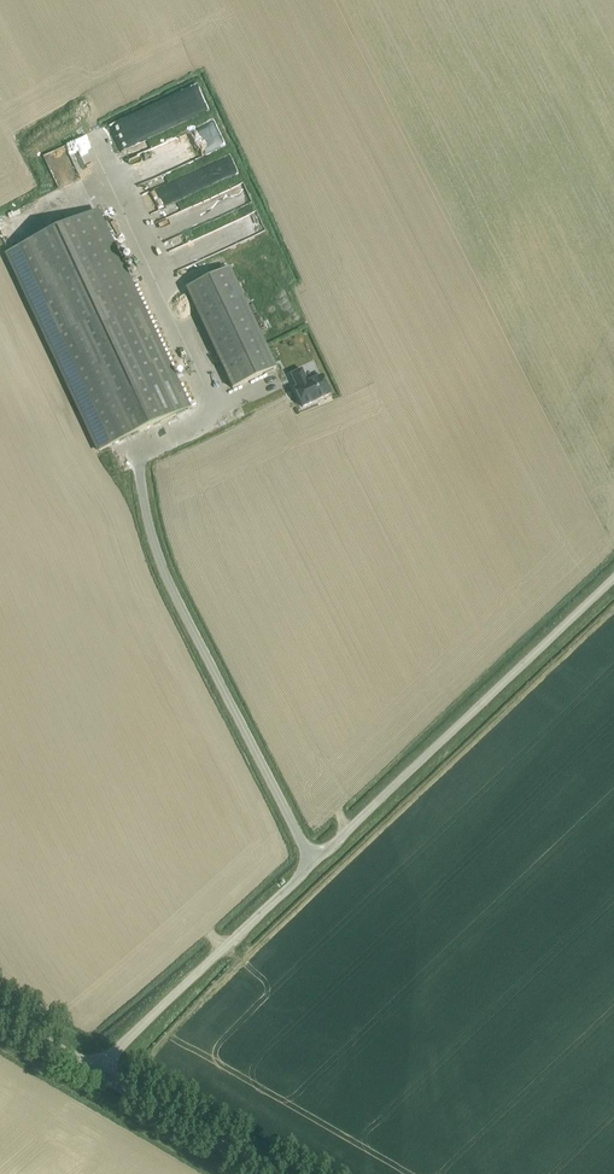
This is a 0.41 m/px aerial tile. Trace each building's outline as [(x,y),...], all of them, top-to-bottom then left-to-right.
[(203,113),(210,110),(200,89),(191,89),(168,99),(171,99),(152,108),(154,113),(137,113),(119,121),(129,142),(139,141),(125,148),(125,150),(127,154),(141,148),(143,147),(151,144),(151,135),(152,135),(184,121),(187,121),(203,113)] [(58,170),(63,184),(83,177),(77,163),(58,170)] [(143,191),(170,182),(167,173),(139,182),(143,191)] [(166,235),(252,206),(246,187),(160,215),(166,235)] [(96,212),(6,254),(99,451),(189,410),(96,212)] [(205,252),(265,233),(259,213),(199,232),(205,252)] [(276,368),(230,269),(186,290),(232,389),(276,368)] [(307,383),(301,370),(290,375),(296,388),(293,389),(302,408),(330,395),(321,376),(307,383)]
